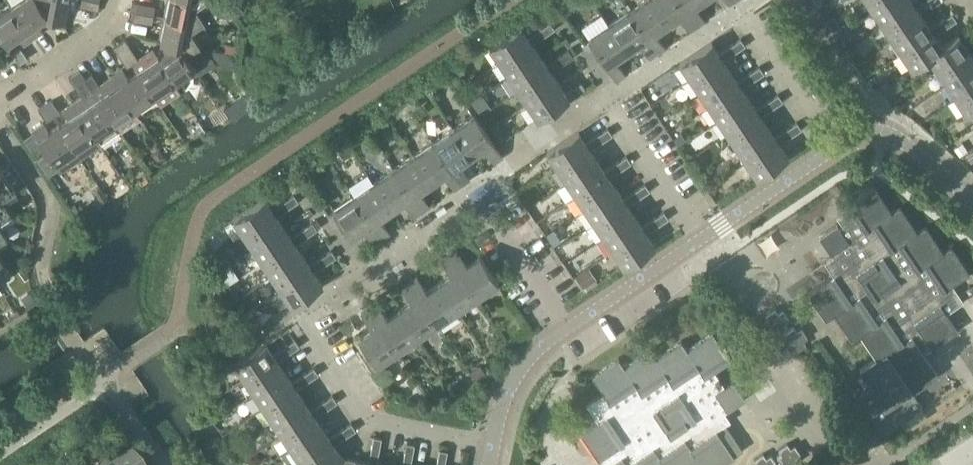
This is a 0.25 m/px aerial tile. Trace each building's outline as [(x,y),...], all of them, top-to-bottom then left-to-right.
[(38,0),(17,0),(12,4),(34,37),(43,31),(37,23),(48,15),(38,0)] [(51,16),(65,19),(69,0),(38,0),(48,15),(51,16)] [(195,5),(192,0),(169,0),(166,15),(183,18),(189,28),(190,28),(204,18),(195,5)] [(558,1),(566,13),(586,0),(559,0),(558,1)] [(652,0),(642,0),(629,9),(657,52),(665,46),(655,32),(667,23),(652,0)] [(681,0),(652,0),(667,23),(680,15),(690,30),(697,25),(681,0)] [(697,25),(705,20),(695,5),(702,0),(681,0),(697,25)] [(873,10),(888,0),(866,0),(873,10)] [(873,10),(882,24),(914,3),(912,0),(888,0),(873,10)] [(914,3),(882,24),(892,38),(923,17),(916,6),(925,0),(912,0),(914,3)] [(136,9),(154,13),(155,5),(138,2),(136,9)] [(12,4),(0,12),(0,34),(6,43),(17,36),(23,44),(34,37),(12,4)] [(154,13),(136,9),(135,18),(152,21),(154,13)] [(657,52),(629,9),(609,22),(628,50),(640,42),(650,57),(657,52)] [(941,19),(946,26),(957,19),(952,12),(941,19)] [(166,15),(161,40),(165,41),(165,40),(178,42),(185,52),(192,62),(207,53),(203,47),(200,42),(190,28),(189,28),(183,18),(166,15)] [(65,19),(51,16),(50,24),(64,26),(65,19)] [(923,17),(892,38),(901,52),(933,31),(930,27),(923,17)] [(946,26),(941,19),(930,27),(933,31),(901,52),(911,66),(928,55),(927,54),(942,44),(935,34),(946,26)] [(539,28),(544,35),(555,28),(551,21),(539,28)] [(628,50),(609,22),(588,36),(617,79),(625,73),(615,58),(628,50)] [(489,45),(498,60),(530,38),(528,35),(521,24),(489,45)] [(846,24),(835,30),(839,37),(850,30),(846,24)] [(508,74),(540,53),(533,42),(544,35),(539,28),(528,35),(530,38),(498,60),(508,74)] [(958,33),(942,44),(927,54),(928,55),(937,69),(969,48),(966,44),(958,33)] [(117,53),(129,45),(124,38),(113,46),(117,53)] [(730,45),(735,52),(746,44),(741,38),(730,45)] [(972,65),(972,55),(971,51),(972,49),(972,39),(966,44),(969,48),(937,69),(947,83),(972,65)] [(168,50),(158,56),(175,81),(195,67),(192,62),(185,52),(178,42),(165,40),(165,41),(164,44),(168,50)] [(680,62),(690,76),(721,55),(719,52),(712,41),(680,62)] [(129,45),(117,53),(122,60),(134,52),(129,45)] [(735,52),(730,45),(719,52),(721,55),(690,76),(699,90),(731,69),(724,59),(735,52)] [(19,46),(12,51),(19,63),(27,58),(19,46)] [(138,58),(133,62),(138,70),(155,95),(161,104),(181,90),(175,81),(158,56),(153,48),(138,58)] [(558,56),(563,63),(574,56),(569,49),(558,56)] [(134,52),(122,60),(127,66),(133,62),(138,58),(134,52)] [(540,53),(508,74),(517,88),(549,67),(547,63),(540,53)] [(563,63),(558,56),(547,63),(549,67),(517,88),(527,102),(559,81),(552,70),(563,63)] [(947,83),(956,97),(972,86),(972,65),(947,83)] [(749,73),(754,80),(765,73),(760,66),(749,73)] [(121,130),(85,77),(80,69),(68,77),(82,96),(73,102),(101,143),(121,130)] [(113,75),(135,108),(155,95),(138,70),(128,77),(122,69),(113,75)] [(731,69),(699,90),(709,104),(740,83),(738,80),(731,69)] [(85,77),(121,130),(140,116),(135,108),(113,75),(99,84),(92,73),(85,77)] [(754,80),(749,73),(738,80),(740,83),(709,104),(718,119),(750,98),(743,87),(754,80)] [(879,82),(874,75),(869,79),(874,86),(879,82)] [(898,77),(882,88),(888,96),(904,85),(898,77)] [(559,81),(527,102),(536,117),(568,96),(570,99),(581,91),(577,84),(566,91),(559,81)] [(956,97),(966,111),(972,106),(972,86),(956,97)] [(246,91),(236,98),(245,111),(256,104),(251,99),(246,91)] [(483,91),(472,98),(481,112),(492,105),(483,91)] [(768,101),(772,108),(783,100),(779,93),(768,101)] [(423,104),(416,94),(407,100),(414,110),(423,104)] [(750,98),(718,119),(728,133),(759,112),(757,108),(750,98)] [(841,107),(841,106),(835,98),(827,104),(833,112),(841,107)] [(45,105),(53,116),(60,112),(52,100),(45,105)] [(772,108),(768,101),(757,108),(759,112),(728,133),(737,147),(769,126),(761,115),(772,108)] [(101,143),(73,102),(63,109),(69,117),(59,124),(81,157),(101,143)] [(53,116),(45,105),(39,109),(47,121),(53,116)] [(453,127),(472,155),(484,147),(494,162),(503,157),(474,113),(453,127)] [(198,118),(189,124),(196,136),(206,130),(198,118)] [(786,129),(791,136),(802,128),(797,121),(786,129)] [(499,122),(492,127),(501,140),(508,135),(499,122)] [(81,157),(59,124),(48,131),(43,123),(32,130),(60,171),(81,157)] [(769,126),(737,147),(747,161),(778,140),(775,136),(769,126)] [(433,141),(462,184),(470,179),(459,163),(472,155),(453,127),(433,141)] [(597,135),(602,141),(613,134),(608,127),(597,135)] [(791,136),(786,129),(775,136),(778,140),(747,161),(756,175),(788,154),(780,143),(791,136)] [(547,152),(556,166),(588,145),(586,142),(578,131),(547,152)] [(566,180),(597,159),(591,149),(602,141),(597,135),(586,142),(588,145),(556,166),(566,180)] [(682,135),(675,140),(680,147),(687,142),(682,135)] [(353,152),(346,141),(340,145),(347,156),(353,152)] [(413,154),(432,182),(444,174),(454,189),(462,184),(433,141),(413,154)] [(170,142),(162,147),(167,154),(175,149),(170,142)] [(968,150),(963,142),(954,148),(960,156),(968,150)] [(160,146),(151,151),(158,161),(167,156),(160,146)] [(393,167),(422,210),(430,205),(419,190),(432,182),(413,154),(393,167)] [(616,163),(620,169),(631,162),(627,155),(616,163)] [(2,198),(16,188),(14,184),(21,179),(10,163),(3,167),(0,163),(1,157),(0,157),(0,194),(2,198)] [(597,159),(566,180),(575,194),(607,173),(605,170),(597,159)] [(585,208),(616,187),(609,177),(620,169),(616,163),(605,170),(607,173),(575,194),(585,208)] [(373,181),(392,209),(404,200),(414,216),(422,210),(393,167),(373,181)] [(354,194),(382,237),(390,232),(380,217),(392,209),(373,181),(354,194)] [(634,190),(639,197),(650,190),(645,183),(634,190)] [(952,283),(970,272),(952,245),(943,251),(926,225),(917,231),(900,205),(891,211),(875,185),(848,203),(859,221),(843,232),(837,223),(819,235),(837,261),(828,266),(834,275),(808,292),(826,319),(834,313),(851,339),(860,333),(877,359),(886,353),(912,392),(939,374),(924,352),(958,329),(947,311),(964,300),(952,283)] [(616,187),(585,208),(594,222),(626,201),(623,198),(616,187)] [(103,188),(95,193),(101,201),(108,196),(103,188)] [(604,237),(635,216),(628,205),(639,197),(634,190),(623,198),(626,201),(594,222),(604,237)] [(12,212),(2,198),(0,194),(0,220),(12,212)] [(295,194),(284,202),(288,209),(299,201),(295,194)] [(382,237),(354,194),(333,208),(351,236),(364,227),(374,242),(382,237)] [(233,219),(243,233),(274,212),(273,209),(265,197),(233,219)] [(253,247),(284,226),(277,216),(288,209),(284,202),(273,209),(274,212),(243,233),(253,247)] [(664,211),(653,218),(658,225),(669,218),(664,211)] [(635,216),(604,237),(613,251),(645,230),(642,226),(635,216)] [(623,265),(654,244),(647,233),(658,225),(653,218),(642,226),(645,230),(613,251),(623,265)] [(302,229),(307,236),(318,229),(313,222),(302,229)] [(284,226),(253,247),(262,261),(294,240),(291,237),(284,226)] [(307,236),(302,229),(291,237),(294,240),(262,261),(272,275),(303,254),(296,243),(307,236)] [(556,229),(548,234),(556,245),(564,240),(556,229)] [(449,254),(477,296),(498,282),(479,254),(466,263),(456,248),(449,254)] [(321,257),(326,263),(337,256),(332,249),(321,257)] [(303,254),(272,275),(282,289),(313,268),(310,264),(303,254)] [(439,282),(457,310),(477,296),(449,254),(441,259),(451,274),(439,282)] [(10,269),(0,255),(0,276),(10,269)] [(326,263),(321,257),(310,264),(313,268),(282,289),(291,304),(323,282),(315,271),(326,263)] [(591,267),(577,277),(585,288),(599,278),(591,267)] [(409,280),(437,323),(457,310),(439,282),(426,290),(416,275),(409,280)] [(399,309),(417,336),(437,323),(409,280),(401,285),(411,300),(399,309)] [(33,290),(23,297),(30,308),(40,300),(33,290)] [(369,307),(397,350),(417,336),(399,309),(387,317),(377,302),(369,307)] [(259,312),(255,306),(243,314),(248,320),(259,312)] [(397,350),(369,307),(361,312),(371,327),(358,336),(377,364),(397,350)] [(797,350),(803,346),(807,344),(803,339),(808,336),(802,327),(797,330),(795,326),(786,332),(783,328),(788,325),(785,320),(789,318),(783,309),(779,312),(776,307),(766,314),(769,318),(765,321),(771,330),(767,333),(769,336),(765,339),(772,349),(776,346),(778,350),(787,344),(790,349),(794,346),(797,350)] [(713,331),(688,348),(682,340),(656,357),(651,348),(625,366),(619,357),(592,375),(604,392),(587,404),(599,420),(581,432),(603,464),(701,464),(702,464),(719,464),(734,455),(717,430),(725,424),(720,415),(746,398),(733,380),(725,386),(714,370),(731,358),(713,331)] [(284,346),(289,353),(300,345),(295,338),(284,346)] [(235,364),(244,377),(275,356),(273,353),(265,342),(234,363),(235,364)] [(253,391),(284,370),(278,360),(289,353),(284,346),(273,353),(275,356),(244,377),(253,391)] [(303,374),(307,380),(318,373),(314,366),(303,374)] [(484,375),(479,368),(473,372),(478,379),(484,375)] [(284,370),(253,391),(263,405),(294,384),(292,381),(284,370)] [(272,419),(304,398),(297,388),(307,380),(303,374),(292,381),(294,384),(263,405),(272,419)] [(322,401),(326,408),(337,401),(333,394),(322,401)] [(304,398),(272,419),(282,434),(313,412),(311,409),(304,398)] [(291,448),(323,426),(315,416),(326,408),(322,401),(311,409),(313,412),(282,434),(291,448)] [(340,429),(345,436),(356,429),(351,422),(340,429)] [(323,426),(291,448),(303,464),(334,443),(345,436),(340,429),(329,437),(323,426)] [(371,449),(379,450),(382,437),(374,436),(371,449)] [(404,455),(412,457),(415,444),(407,442),(404,455)] [(801,453),(795,444),(791,446),(788,442),(778,448),(781,453),(777,456),(780,460),(777,462),(771,454),(766,457),(764,453),(754,459),(757,463),(754,464),(792,464),(800,460),(797,456),(801,453)] [(334,443),(303,464),(327,464),(341,455),(342,455),(334,443)] [(437,461),(445,463),(448,450),(439,448),(437,461)] [(377,463),(379,450),(371,449),(368,461),(372,462),(371,464),(386,464),(377,463)] [(341,455),(327,464),(354,464),(355,459),(342,457),(341,455)] [(412,457),(404,455),(402,464),(411,464),(412,457)]
